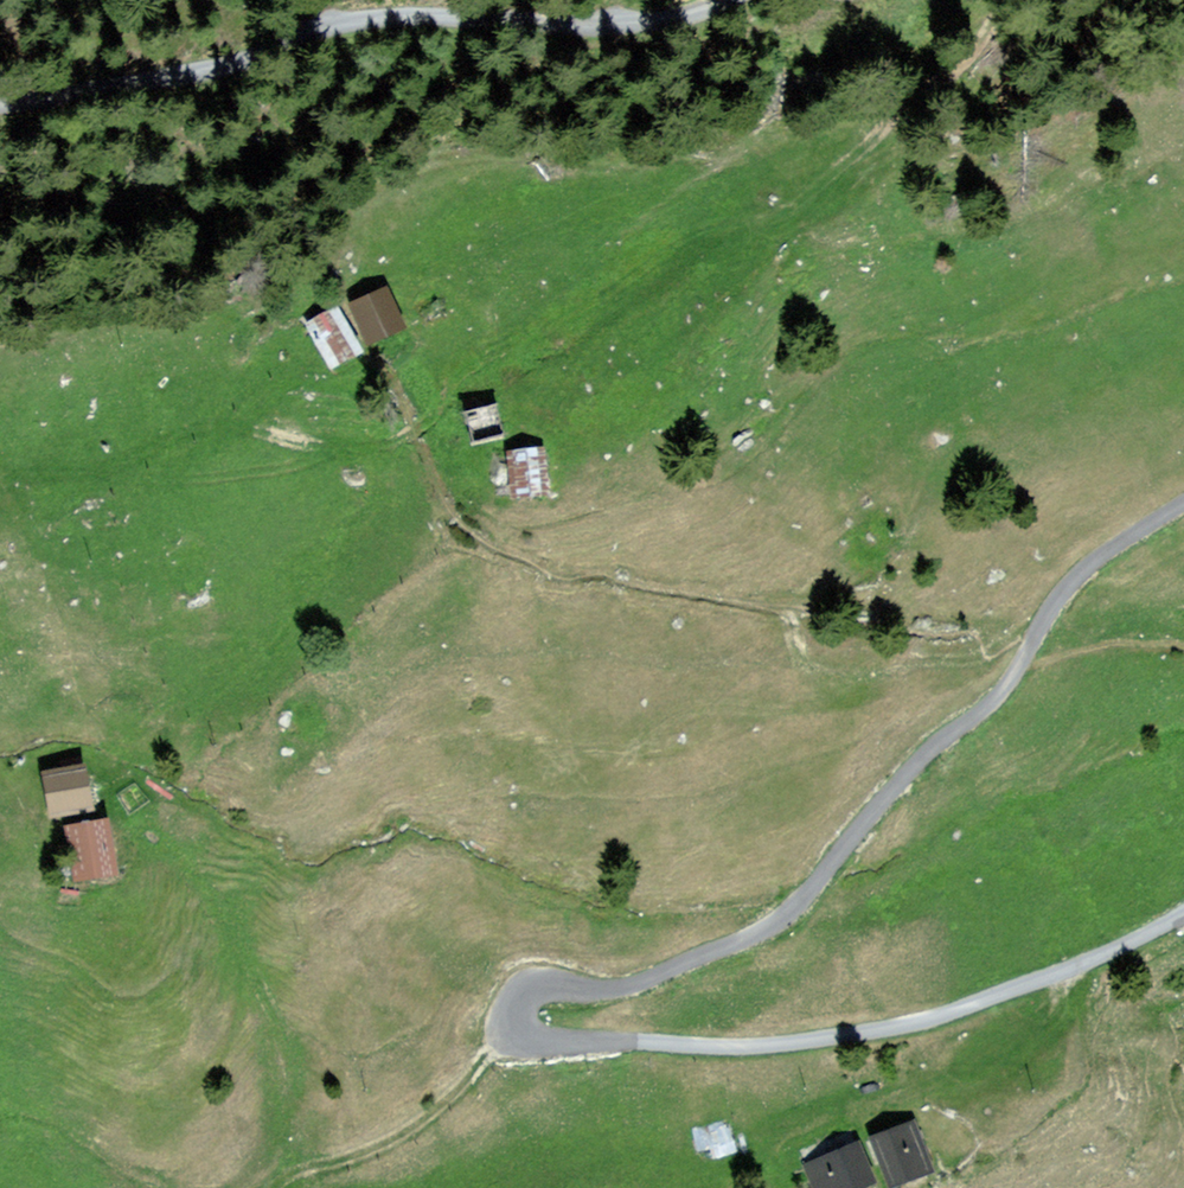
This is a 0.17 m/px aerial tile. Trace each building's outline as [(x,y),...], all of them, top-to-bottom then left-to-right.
[(396,286),(359,304),(379,347),(417,329),(396,286)] [(373,352),(341,304),(312,323),(343,371),(373,352)] [(522,434),(507,395),(466,410),(481,449),(522,434)] [(558,441),(517,449),(527,501),(568,494),(558,441)] [(84,765),(42,773),(51,818),(93,810),(84,765)] [(109,818),(66,825),(75,882),(118,875),(109,818)] [(914,1122),(871,1138),(890,1187),(933,1171),(914,1122)] [(803,1164),(814,1187),(868,1187),(876,1184),(857,1141),(803,1164)]
